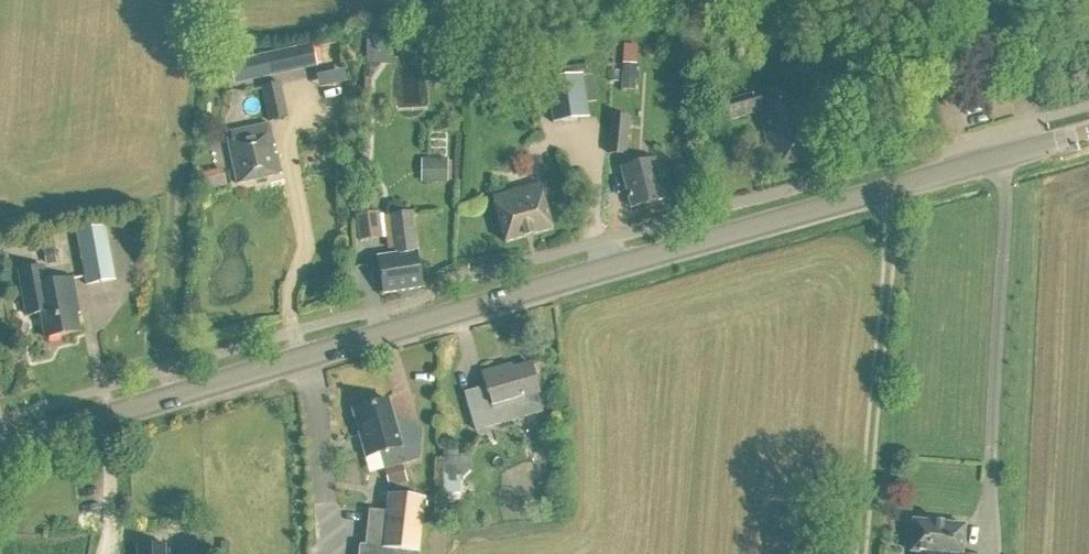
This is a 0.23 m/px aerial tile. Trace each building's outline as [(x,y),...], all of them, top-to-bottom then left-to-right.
[(382,65),(382,38),(366,37),(366,65),(382,65)] [(624,44),(623,63),(637,63),(638,45),(624,44)] [(229,63),(234,86),(317,69),(312,46),(229,63)] [(637,63),(623,63),(622,78),(636,79),(637,63)] [(591,75),(582,76),(585,98),(586,104),(595,103),(591,75)] [(585,98),(582,76),(546,81),(552,125),(588,119),(586,104),(585,98)] [(269,122),(288,118),(280,83),(261,87),(269,122)] [(813,159),(807,135),(810,135),(797,86),(782,90),(782,87),(726,102),(731,120),(758,113),(767,146),(771,145),(777,169),(813,159)] [(608,154),(627,156),(630,119),(611,117),(608,154)] [(282,175),(273,136),(271,126),(266,125),(230,133),(232,140),(227,141),(237,185),(282,175)] [(448,160),(420,160),(420,184),(448,184),(448,160)] [(665,200),(655,160),(621,169),(631,208),(665,200)] [(553,230),(540,185),(493,198),(505,243),(553,230)] [(383,239),(379,213),(355,216),(358,242),(383,239)] [(378,258),(384,292),(384,294),(422,288),(411,213),(390,216),(396,256),(378,258)] [(74,234),(84,287),(115,281),(105,228),(74,234)] [(39,237),(42,251),(54,249),(51,234),(39,237)] [(54,249),(42,251),(45,266),(57,263),(54,249)] [(74,300),(77,300),(73,280),(47,284),(44,268),(19,273),(27,316),(41,313),(45,339),(80,332),(74,300)] [(540,396),(531,364),(503,372),(502,369),(483,374),(486,386),(463,393),(475,432),(542,413),(538,397),(540,396)] [(403,466),(419,461),(421,432),(420,428),(398,435),(388,401),(353,411),(366,458),(380,458),(384,472),(385,471),(390,488),(408,483),(403,466)] [(359,553),(418,553),(419,553),(425,500),(389,496),(387,513),(369,511),(365,547),(360,546),(359,553)] [(913,521),(910,553),(918,553),(963,553),(965,526),(913,521)] [(165,545),(137,546),(138,553),(165,553),(165,545)]
